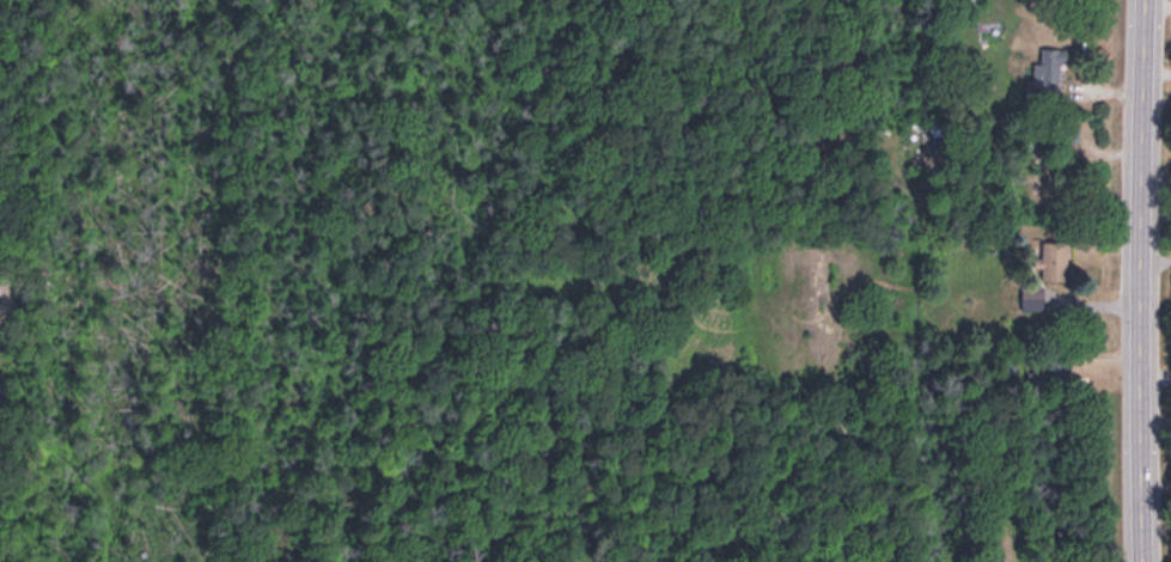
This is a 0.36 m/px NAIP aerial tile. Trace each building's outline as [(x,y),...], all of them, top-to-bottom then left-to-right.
[(1023,96),(1048,97),(1049,79),(1062,80),(1063,47),(1040,47),(1039,62),(1032,61),(1032,78),(1023,78),(1023,96)] [(1066,277),(1066,238),(1041,238),(1041,277),(1066,277)] [(1042,282),(1020,282),(1020,307),(1042,307),(1042,282)]
